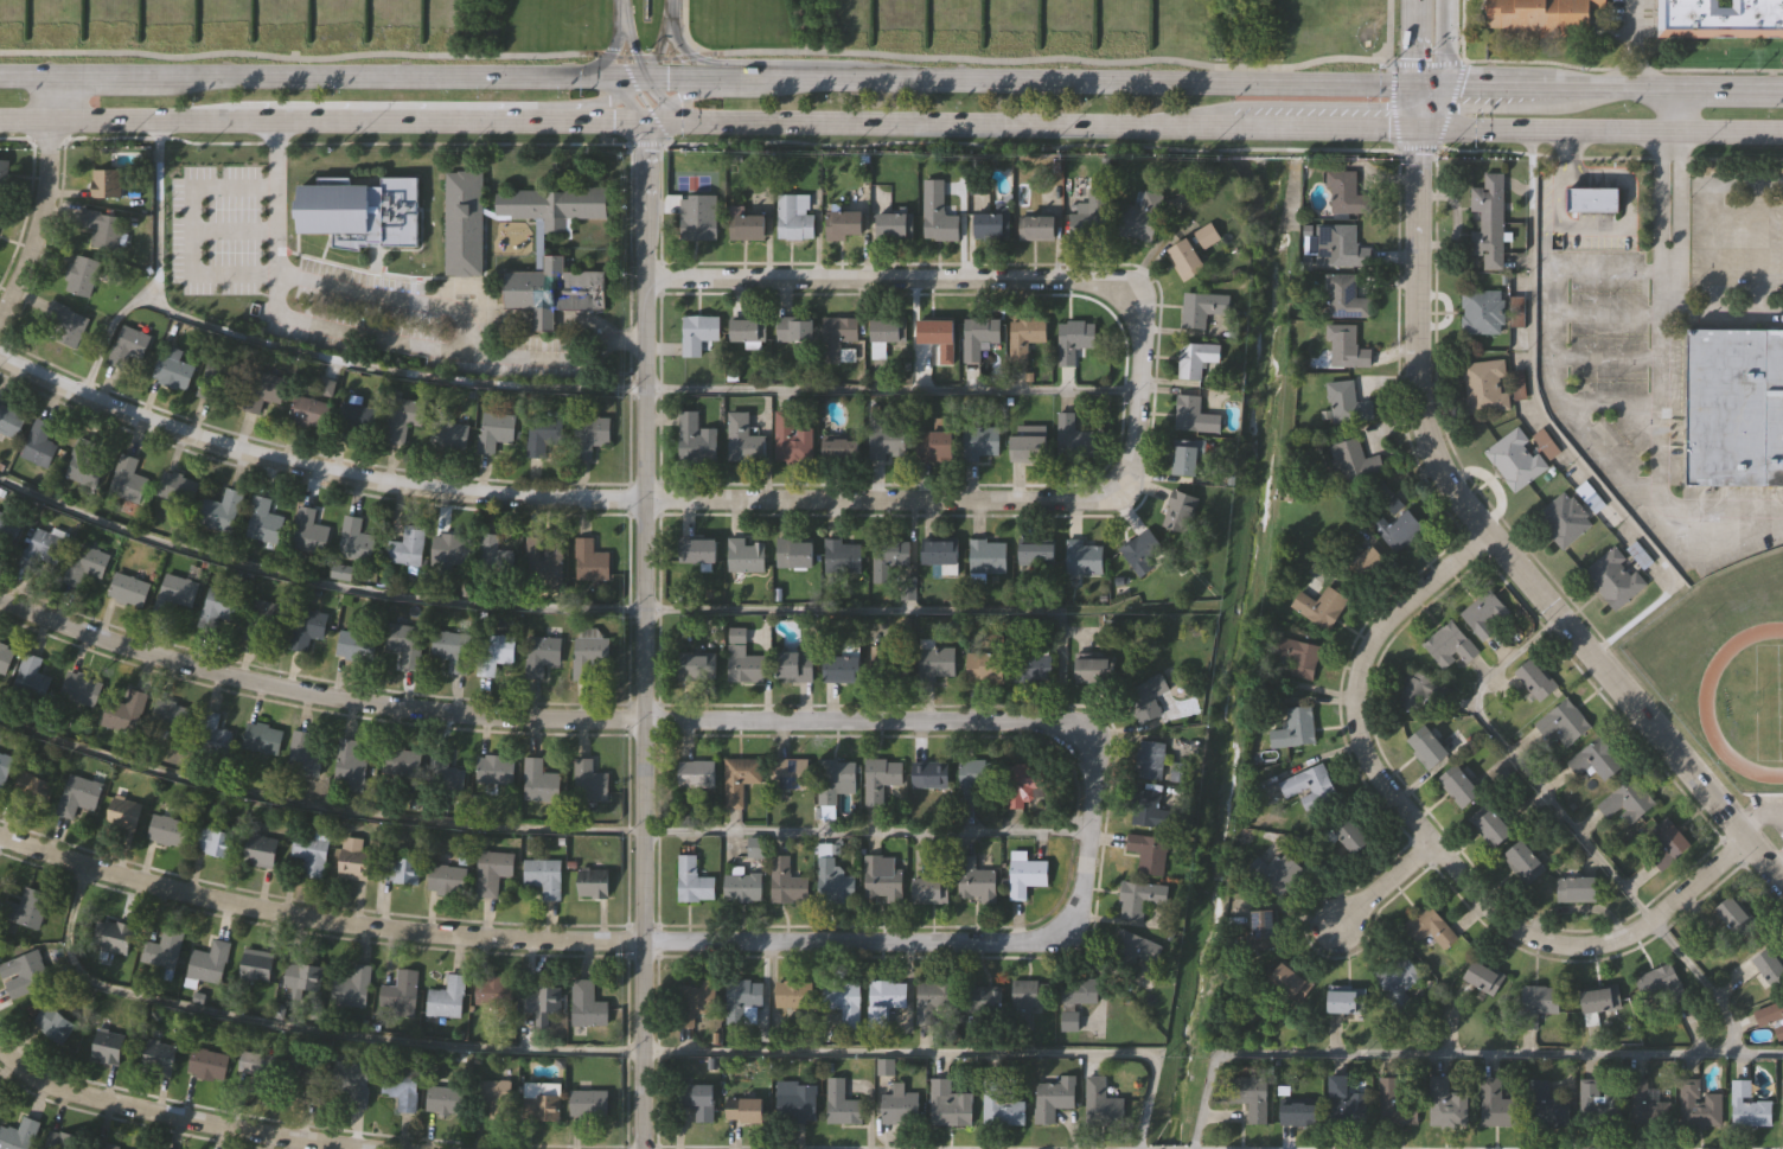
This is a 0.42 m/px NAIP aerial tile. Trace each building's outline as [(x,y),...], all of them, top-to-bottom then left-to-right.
[(1485,2),(1485,0),(1553,0),(1552,37),(1501,36),(1501,26),(1485,26),(1485,11),(1483,11),(1484,2),(1485,2)] [(1552,37),(1589,37),(1589,7),(1605,7),(1606,0),(1553,0),(1552,37)] [(1654,37),(1655,0),(1715,0),(1715,7),(1728,7),(1728,0),(1782,0),(1782,38),(1654,37)] [(5,202),(9,161),(0,160),(0,201),(5,202)] [(120,196),(90,196),(90,167),(120,167),(120,196)] [(1370,212),(1328,212),(1328,171),(1355,171),(1355,194),(1370,194),(1370,212)] [(443,172),(480,172),(480,274),(442,274),(443,172)] [(1484,172),(1502,173),(1502,269),(1482,269),(1482,254),(1487,254),(1487,250),(1481,250),(1481,254),(1470,254),(1470,231),(1480,231),(1480,211),(1470,211),(1470,187),(1482,187),(1482,192),(1488,192),(1488,189),(1484,189),(1484,172)] [(416,179),(416,247),(360,247),(360,251),(338,248),(338,243),(333,243),(333,232),(300,232),(299,187),(318,187),(319,179),(350,179),(350,187),(382,187),(382,178),(416,179)] [(922,179),(942,179),(942,215),(958,215),(958,240),(922,240),(922,179)] [(1616,186),(1617,211),(1564,211),(1564,186),(1616,186)] [(509,218),(509,215),(494,215),(494,192),(510,192),(510,190),(560,190),(560,187),(605,187),(605,218),(564,218),(564,234),(542,234),(542,218),(533,218),(509,218)] [(1069,237),(1071,203),(1086,203),(1086,187),(1105,187),(1105,238),(1069,237)] [(1163,197),(1150,243),(1113,232),(1121,203),(1138,208),(1144,191),(1163,197)] [(775,238),(775,193),(811,193),(811,238),(775,238)] [(715,238),(678,238),(678,198),(697,198),(697,216),(715,216),(715,238)] [(973,213),(996,213),(996,204),(1008,204),(1008,242),(973,242),(973,213)] [(83,228),(85,209),(121,213),(116,248),(89,244),(91,228),(83,228)] [(824,210),(862,210),(862,238),(824,238),(824,210)] [(910,212),(910,238),(875,238),(875,212),(910,212)] [(1017,241),(1017,212),(1055,212),(1055,241),(1017,241)] [(763,213),(763,240),(728,240),(728,213),(763,213)] [(542,272),(533,272),(533,218),(542,218),(542,234),(542,256),(542,272)] [(1201,248),(1193,231),(1210,223),(1219,240),(1201,248)] [(1317,264),(1317,225),(1356,225),(1356,264),(1317,264)] [(1164,251),(1186,238),(1204,268),(1183,281),(1164,251)] [(62,287),(75,251),(101,261),(88,296),(62,287)] [(542,256),(564,256),(564,272),(605,272),(605,308),(554,308),(554,319),(554,331),(532,331),(532,319),(532,308),(503,308),(503,272),(533,272),(542,272),(542,256)] [(1325,317),(1325,274),(1354,274),(1354,299),(1369,299),(1369,317),(1325,317)] [(1502,287),(1502,298),(1506,298),(1506,321),(1502,321),(1502,332),(1464,331),(1464,313),(1466,313),(1466,306),(1463,306),(1463,287),(1502,287)] [(1212,293),(1212,327),(1181,327),(1181,293),(1212,293)] [(1512,294),(1526,294),(1526,325),(1512,325),(1512,294)] [(45,339),(49,305),(85,309),(81,344),(45,339)] [(718,315),(718,340),(699,340),(699,357),(680,357),(680,315),(718,315)] [(812,317),(812,340),(775,340),(775,317),(812,317)] [(820,360),(820,317),(856,317),(856,339),(838,339),(839,360),(820,360)] [(998,317),(998,345),(980,344),(980,360),(964,360),(965,317),(998,317)] [(1009,363),(1010,317),(1046,318),(1044,341),(1025,341),(1025,363),(1009,363)] [(729,340),(729,318),(763,318),(763,340),(729,340)] [(869,319),(901,319),(901,340),(869,340),(869,319)] [(916,319),(953,319),(953,343),(916,343),(916,319)] [(1057,321),(1093,321),(1093,346),(1073,346),(1073,365),(1057,365),(1057,321)] [(1369,366),(1325,366),(1325,324),(1355,324),(1355,347),(1369,347),(1369,366)] [(116,366),(108,337),(140,328),(147,358),(116,366)] [(1688,330),(1782,331),(1782,487),(1687,486),(1688,330)] [(153,379),(161,343),(183,349),(179,360),(193,363),(187,388),(153,379)] [(1219,343),(1218,363),(1201,363),(1201,379),(1177,378),(1178,343),(1219,343)] [(1507,357),(1508,375),(1501,375),(1503,390),(1510,389),(1512,407),(1471,411),(1466,378),(1464,378),(1463,362),(1507,357)] [(257,413),(239,406),(255,366),(288,379),(279,403),(264,397),(257,413)] [(228,394),(203,400),(198,378),(223,372),(228,394)] [(1373,419),(1331,423),(1327,383),(1353,381),(1355,402),(1370,400),(1373,419)] [(334,401),(335,400),(381,408),(376,434),(331,427),(289,421),(293,394),(334,401)] [(404,443),(381,439),(388,395),(424,401),(421,425),(407,422),(404,443)] [(1199,395),(1199,414),(1220,414),(1220,432),(1175,430),(1175,395),(1199,395)] [(15,436),(0,430),(0,403),(25,414),(15,436)] [(677,460),(677,410),(697,410),(697,427),(715,427),(715,460),(677,460)] [(496,440),(494,453),(478,453),(480,411),(515,413),(513,441),(496,440)] [(727,461),(727,411),(748,411),(748,435),(765,435),(765,461),(727,461)] [(1092,430),(1092,454),(1055,454),(1055,411),(1073,411),(1074,430),(1092,430)] [(528,413),(562,413),(561,441),(544,441),(544,457),(526,455),(528,413)] [(773,413),(792,413),(792,428),(811,429),(811,461),(773,461),(773,413)] [(46,436),(59,442),(46,467),(18,453),(37,415),(53,423),(46,436)] [(609,416),(609,442),(590,442),(590,458),(573,458),(573,416),(609,416)] [(429,448),(430,421),(467,421),(466,449),(429,448)] [(1549,465),(1515,491),(1506,479),(1507,478),(1496,462),(1494,464),(1484,451),(1520,425),(1529,439),(1523,442),(1534,455),(1539,452),(1549,465)] [(998,427),(998,455),(961,454),(961,426),(998,427)] [(868,427),(903,427),(903,459),(868,459),(868,427)] [(915,460),(915,430),(952,430),(952,460),(915,460)] [(1044,434),(1044,460),(1009,460),(1009,434),(1044,434)] [(94,485),(65,473),(82,435),(109,447),(94,485)] [(820,460),(820,438),(857,438),(857,460),(820,460)] [(1330,442),(1359,438),(1362,458),(1380,454),(1383,474),(1338,484),(1330,442)] [(1201,439),(1201,475),(1171,475),(1171,439),(1201,439)] [(133,470),(148,477),(138,503),(106,489),(122,451),(139,458),(133,470)] [(199,481),(188,505),(156,491),(167,467),(199,481)] [(1597,511),(1577,487),(1587,478),(1608,502),(1597,511)] [(231,531),(197,522),(204,496),(222,500),(225,485),(242,490),(231,531)] [(1197,496),(1188,532),(1161,525),(1170,489),(1197,496)] [(1574,494),(1590,513),(1587,515),(1595,523),(1565,548),(1553,534),(1554,532),(1549,526),(1547,528),(1535,513),(1566,489),(1572,496),(1574,494)] [(277,542),(244,535),(254,493),(270,497),(267,513),(283,517),(277,542)] [(330,525),(326,551),(292,547),(298,504),(315,506),(313,523),(330,525)] [(1397,550),(1379,531),(1406,506),(1424,525),(1397,550)] [(2,558),(0,557),(0,510),(21,521),(2,558)] [(371,560),(337,554),(344,512),(362,516),(359,531),(376,534),(371,560)] [(18,564),(33,524),(69,538),(58,564),(40,557),(36,572),(18,564)] [(386,560),(389,538),(402,540),(404,524),(424,525),(420,563),(386,560)] [(1146,563),(1151,568),(1140,577),(1118,551),(1145,528),(1163,549),(1146,563)] [(436,568),(434,534),(467,532),(468,566),(436,568)] [(499,579),(498,558),(485,560),(485,535),(523,534),(524,577),(499,579)] [(562,535),(562,579),(532,579),(532,535),(562,535)] [(608,577),(575,577),(575,536),(593,536),(593,550),(608,550),(608,577)] [(762,572),(727,572),(727,537),(743,537),(743,542),(762,542),(762,572)] [(677,562),(677,538),(715,538),(715,562),(677,562)] [(775,567),(775,538),(811,538),(811,567),(775,567)] [(892,581),(871,581),(871,538),(908,538),(908,564),(892,564),(892,581)] [(824,540),(859,540),(859,572),(824,572),(824,540)] [(956,540),(956,572),(940,572),(940,562),(921,562),(921,540),(956,540)] [(1004,572),(969,572),(969,540),(1004,540),(1004,572)] [(1065,573),(1065,540),(1081,540),(1081,544),(1103,544),(1103,573),(1065,573)] [(64,579),(78,541),(110,554),(100,580),(83,573),(78,585),(64,579)] [(1053,542),(1053,564),(1016,563),(1017,541),(1053,542)] [(1342,570),(1373,543),(1389,562),(1360,589),(1342,570)] [(1617,608),(1584,570),(1616,543),(1628,556),(1622,561),(1632,573),(1637,568),(1649,581),(1617,608)] [(107,595),(116,570),(158,585),(148,611),(107,595)] [(173,601),(170,614),(156,609),(167,572),(199,581),(191,607),(173,601)] [(198,624),(209,585),(241,594),(229,633),(198,624)] [(1347,598),(1329,631),(1289,608),(1298,591),(1316,601),(1325,586),(1347,598)] [(1508,613),(1494,625),(1496,630),(1482,641),(1458,613),(1488,589),(1508,613)] [(241,636),(254,596),(282,607),(269,646),(241,636)] [(312,638),(308,651),(287,646),(296,606),(327,613),(321,640),(312,638)] [(1456,656),(1444,668),(1421,646),(1448,620),(1478,650),(1464,665),(1456,656)] [(418,666),(398,665),(400,649),(388,647),(389,623),(422,625),(418,666)] [(335,653),(341,626),(378,634),(372,660),(335,653)] [(447,671),(448,657),(432,656),(433,628),(469,631),(467,672),(447,671)] [(513,660),(496,659),(494,675),(477,674),(479,632),(516,634),(513,660)] [(608,663),(590,663),(590,678),(573,678),(573,634),(608,634),(608,663)] [(560,636),(560,663),(543,663),(543,677),(526,677),(526,636),(560,636)] [(1011,681),(1010,638),(1048,637),(1049,681),(1011,681)] [(1312,679),(1286,676),(1290,658),(1279,657),(1283,639),(1318,645),(1312,679)] [(5,674),(0,672),(0,641),(15,647),(5,674)] [(870,676),(871,645),(909,646),(909,676),(870,676)] [(919,676),(919,645),(954,645),(954,676),(919,676)] [(777,681),(777,651),(812,651),(812,681),(777,681)] [(1002,651),(1002,682),(965,682),(965,651),(1002,651)] [(39,666),(55,674),(45,695),(13,682),(25,653),(41,659),(39,666)] [(678,655),(715,655),(715,679),(678,679),(678,655)] [(763,681),(729,681),(729,655),(763,655),(763,681)] [(823,681),(823,655),(859,655),(859,681),(823,681)] [(1514,672),(1530,657),(1557,687),(1539,701),(1514,672)] [(1112,658),(1112,679),(1078,679),(1078,658),(1112,658)] [(101,676),(95,704),(58,697),(64,669),(101,676)] [(1436,683),(1417,716),(1392,702),(1411,669),(1436,683)] [(1161,714),(1139,724),(1123,690),(1159,672),(1168,689),(1152,696),(1161,714)] [(100,722),(108,697),(124,702),(129,687),(147,692),(134,734),(100,722)] [(1547,736),(1535,726),(1562,697),(1591,724),(1568,747),(1552,730),(1547,736)] [(194,709),(186,736),(151,727),(158,698),(194,709)] [(1310,706),(1314,743),(1270,747),(1268,729),(1286,728),(1284,708),(1310,706)] [(235,715),(226,755),(194,749),(202,709),(235,715)] [(283,730),(275,755),(241,743),(249,719),(283,730)] [(1404,741),(1424,723),(1449,753),(1427,770),(1404,741)] [(319,775),(287,771),(293,729),(325,734),(319,775)] [(1565,760),(1600,735),(1623,766),(1602,783),(1590,767),(1577,777),(1565,760)] [(332,785),(339,736),(357,739),(354,754),(366,757),(362,789),(332,785)] [(1136,778),(1136,741),(1162,741),(1162,778),(1136,778)] [(429,797),(398,797),(400,777),(383,777),(384,743),(430,745),(429,797)] [(13,755),(0,793),(0,751),(13,755)] [(477,784),(477,754),(513,754),(513,784),(477,784)] [(542,755),(542,771),(558,771),(558,799),(523,799),(523,755),(542,755)] [(574,799),(574,757),(592,757),(592,771),(608,771),(608,799),(574,799)] [(742,783),(742,808),(723,808),(723,758),(760,758),(760,783),(742,783)] [(806,789),(772,789),(772,759),(806,759),(806,789)] [(851,792),(838,791),(837,805),(814,804),(819,759),(854,761),(851,792)] [(901,784),(882,784),(882,805),(864,805),(864,759),(901,759),(901,784)] [(991,792),(961,792),(961,759),(991,759),(991,792)] [(910,761),(950,761),(950,791),(910,791),(910,761)] [(677,787),(677,762),(714,762),(714,787),(677,787)] [(1033,805),(1006,806),(1004,765),(1043,762),(1044,790),(1033,790),(1033,805)] [(1481,793),(1461,810),(1436,779),(1456,762),(1481,793)] [(1172,779),(1172,764),(1183,764),(1183,779),(1172,779)] [(1284,800),(1277,781),(1322,764),(1335,798),(1303,810),(1297,794),(1284,800)] [(464,766),(464,800),(441,800),(441,766),(464,766)] [(43,804),(13,792),(24,768),(52,780),(43,804)] [(55,811),(69,772),(102,783),(92,810),(76,804),(72,817),(55,811)] [(1656,806),(1631,826),(1617,810),(1608,818),(1596,805),(1631,775),(1656,806)] [(1174,829),(1127,824),(1132,787),(1158,791),(1156,810),(1176,812),(1174,829)] [(143,804),(134,836),(104,826),(114,794),(143,804)] [(1495,847),(1475,822),(1491,808),(1512,832),(1495,847)] [(188,822),(180,849),(146,838),(153,811),(188,822)] [(1334,835),(1349,818),(1372,841),(1355,856),(1334,835)] [(1637,843),(1669,818),(1691,845),(1659,870),(1637,843)] [(228,857),(192,848),(199,823),(235,832),(228,857)] [(321,877),(299,874),(301,858),(289,856),(293,832),(313,836),(314,828),(330,830),(321,877)] [(279,841),(273,868),(243,861),(249,835),(279,841)] [(1162,876),(1136,874),(1138,853),(1124,851),(1124,835),(1165,837),(1162,876)] [(370,848),(369,877),(339,876),(340,836),(363,836),(362,848),(370,848)] [(1500,856),(1520,840),(1541,864),(1521,881),(1500,856)] [(512,875),(499,874),(497,896),(474,894),(478,849),(515,851),(512,875)] [(1303,877),(1274,895),(1258,872),(1286,853),(1303,877)] [(714,876),(714,901),(677,901),(677,854),(695,854),(695,876),(714,876)] [(807,902),(769,902),(769,855),(788,855),(788,876),(807,876),(807,902)] [(854,875),(854,901),(817,901),(817,855),(838,855),(838,875),(854,875)] [(901,868),(901,901),(863,901),(863,855),(893,855),(893,868),(901,868)] [(417,856),(417,881),(388,881),(388,856),(417,856)] [(995,869),(995,901),(958,901),(957,857),(973,857),(973,869),(995,869)] [(560,858),(560,898),(542,898),(542,883),(523,883),(523,858),(560,858)] [(1047,886),(1024,886),(1024,900),(1009,900),(1009,860),(1047,860),(1047,886)] [(466,864),(466,893),(428,893),(428,864),(466,864)] [(609,895),(577,895),(577,868),(609,868),(609,895)] [(760,873),(760,901),(722,901),(722,873),(760,873)] [(1555,901),(1555,876),(1596,876),(1596,901),(1555,901)] [(946,877),(946,902),(912,902),(912,877),(946,877)] [(1165,905),(1143,902),(1140,920),(1117,918),(1120,881),(1167,886),(1165,905)] [(0,917),(6,898),(18,901),(24,885),(49,893),(37,928),(0,917)] [(1736,943),(1709,913),(1730,895),(1756,924),(1736,943)] [(1442,950),(1429,932),(1414,943),(1400,924),(1429,902),(1456,939),(1442,950)] [(1251,909),(1274,909),(1274,947),(1251,947),(1251,909)] [(104,949),(90,945),(97,917),(133,925),(127,955),(104,949)] [(183,932),(173,972),(139,964),(145,939),(158,943),(161,926),(183,932)] [(1135,956),(1129,971),(1104,960),(1118,928),(1159,945),(1152,963),(1135,956)] [(221,984),(185,977),(191,947),(209,951),(212,938),(229,940),(221,984)] [(9,998),(0,973),(0,963),(37,947),(50,982),(9,998)] [(238,976),(243,947),(274,952),(269,981),(238,976)] [(1771,947),(1782,967),(1782,984),(1771,991),(1752,959),(1771,947)] [(1392,1009),(1374,971),(1407,955),(1419,981),(1402,989),(1408,1001),(1392,1009)] [(1503,976),(1493,996),(1462,979),(1472,959),(1503,976)] [(365,1007),(330,1002),(333,974),(351,976),(352,962),(370,964),(365,1007)] [(1309,983),(1296,1001),(1268,979),(1282,962),(1309,983)] [(1685,997),(1667,1006),(1663,996),(1645,1003),(1634,978),(1669,962),(1685,997)] [(319,995),(286,995),(286,963),(319,963),(319,995)] [(395,984),(397,966),(417,969),(414,1009),(378,1006),(379,983),(395,984)] [(426,1014),(427,988),(446,989),(446,972),(464,974),(461,1016),(426,1014)] [(474,1003),(475,974),(507,975),(506,1004),(474,1003)] [(593,977),(593,1000),(607,1000),(607,1023),(570,1023),(570,977),(593,977)] [(715,979),(715,1013),(683,1013),(683,988),(697,988),(697,979),(715,979)] [(761,979),(761,1007),(726,1007),(726,979),(761,979)] [(1078,1026),(1060,1026),(1061,979),(1093,979),(1093,1010),(1079,1009),(1078,1026)] [(775,981),(811,981),(811,1007),(775,1007),(775,981)] [(905,1007),(887,1007),(887,1027),(868,1027),(868,981),(905,981),(905,1007)] [(1011,981),(1049,981),(1049,1008),(1011,1008),(1011,981)] [(822,1008),(822,982),(858,982),(858,1028),(839,1028),(839,1008),(822,1008)] [(953,983),(953,1010),(933,1009),(932,1024),(915,1024),(915,982),(953,983)] [(560,984),(560,1010),(523,1010),(523,984),(560,984)] [(1536,1028),(1515,1028),(1515,985),(1558,987),(1558,1013),(1536,1013),(1536,1028)] [(1579,990),(1617,985),(1619,1009),(1583,1014),(1579,990)] [(964,1011),(964,988),(999,988),(999,1011),(964,1011)] [(1327,1011),(1327,990),(1363,990),(1363,1011),(1327,1011)] [(1752,1010),(1782,1000),(1782,1039),(1776,1041),(1770,1024),(1758,1028),(1752,1010)] [(75,1024),(58,1043),(31,1021),(47,1002),(75,1024)] [(90,1058),(97,1029),(123,1036),(117,1064),(90,1058)] [(172,1073),(142,1068),(147,1039),(177,1043),(172,1073)] [(229,1054),(222,1081),(185,1072),(192,1046),(229,1054)] [(242,1049),(275,1055),(268,1096),(250,1093),(254,1073),(238,1071),(242,1049)] [(315,1100),(301,1098),(302,1085),(282,1083),(286,1053),(321,1059),(315,1100)] [(363,1107),(346,1105),(347,1092),(327,1091),(330,1060),(368,1064),(363,1107)] [(397,1096),(381,1094),(382,1070),(416,1071),(415,1111),(397,1110),(397,1096)] [(1466,1091),(1466,1125),(1427,1125),(1427,1072),(1448,1072),(1448,1091),(1466,1091)] [(1348,1093),(1363,1093),(1363,1124),(1329,1124),(1329,1074),(1348,1074),(1348,1093)] [(1074,1075),(1073,1107),(1053,1107),(1053,1124),(1033,1124),(1033,1081),(1057,1081),(1057,1075),(1074,1075)] [(1123,1124),(1085,1124),(1085,1075),(1105,1075),(1105,1098),(1123,1098),(1123,1124)] [(843,1077),(843,1099),(864,1099),(864,1122),(825,1122),(825,1077),(843,1077)] [(1378,1124),(1378,1077),(1398,1077),(1398,1100),(1417,1100),(1417,1124),(1378,1124)] [(1480,1125),(1480,1077),(1500,1077),(1500,1099),(1517,1099),(1517,1125),(1480,1125)] [(928,1125),(928,1078),(948,1078),(948,1092),(971,1092),(971,1125),(928,1125)] [(1266,1078),(1266,1123),(1238,1123),(1238,1078),(1266,1078)] [(510,1079),(510,1115),(479,1115),(479,1079),(510,1079)] [(1579,1124),(1579,1079),(1599,1079),(1599,1093),(1621,1093),(1621,1124),(1579,1124)] [(1570,1097),(1570,1125),(1530,1126),(1530,1081),(1545,1080),(1546,1097),(1570,1097)] [(1650,1103),(1668,1102),(1668,1123),(1634,1124),(1632,1080),(1649,1080),(1650,1103)] [(1731,1125),(1731,1080),(1750,1080),(1750,1100),(1771,1100),(1771,1125),(1731,1125)] [(558,1081),(558,1119),(522,1118),(523,1081),(558,1081)] [(918,1123),(880,1123),(880,1094),(893,1094),(893,1083),(901,1083),(901,1092),(918,1092),(918,1123)] [(462,1084),(462,1112),(427,1112),(427,1084),(462,1084)] [(711,1084),(711,1122),(695,1122),(695,1106),(680,1106),(680,1084),(711,1084)] [(814,1121),(775,1121),(775,1091),(793,1091),(793,1085),(814,1085),(814,1121)] [(607,1089),(607,1115),(569,1115),(569,1089),(607,1089)] [(985,1090),(1012,1090),(1012,1100),(1023,1100),(1023,1124),(985,1124),(985,1090)] [(1720,1093),(1720,1126),(1679,1126),(1679,1103),(1702,1103),(1702,1093),(1720,1093)] [(724,1122),(724,1098),(762,1098),(762,1122),(724,1122)] [(1279,1124),(1279,1103),(1316,1103),(1316,1124),(1279,1124)] [(39,1121),(28,1148),(0,1148),(0,1123),(17,1129),(23,1115),(39,1121)] [(83,1138),(80,1148),(44,1148),(51,1128),(83,1138)]
